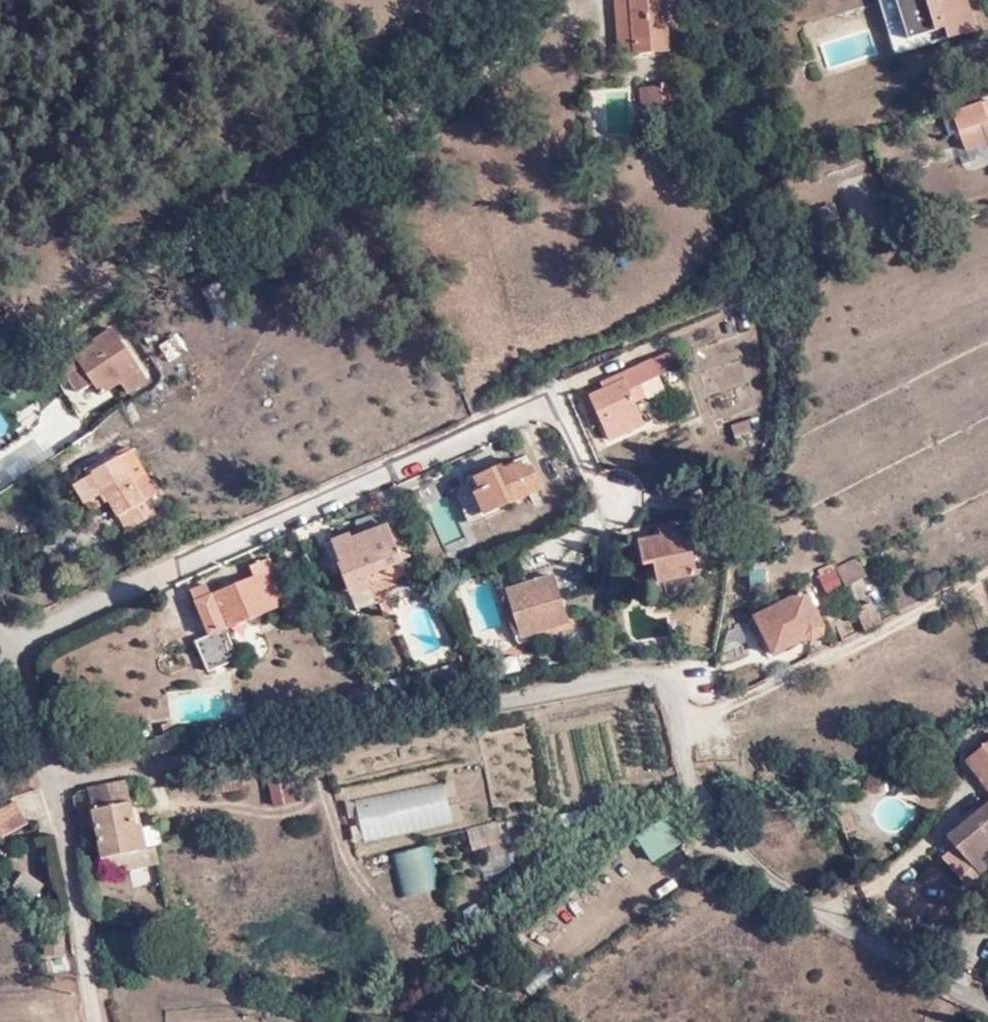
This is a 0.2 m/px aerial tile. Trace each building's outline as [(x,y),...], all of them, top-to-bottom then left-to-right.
[(630,0),(615,0),(617,55),(634,54),(630,0)] [(634,54),(668,52),(663,0),(630,0),(634,54)] [(947,39),(973,31),(964,0),(912,0),(897,4),(902,22),(907,40),(945,29),(947,39)] [(902,52),(947,39),(945,29),(907,40),(902,22),(894,24),(902,52)] [(679,87),(648,88),(650,110),(653,109),(653,119),(667,117),(666,109),(672,109),(671,95),(679,94),(679,87)] [(650,110),(648,88),(640,88),(643,110),(650,110)] [(987,123),(985,117),(987,115),(987,103),(953,116),(959,133),(981,125),(985,138),(987,144),(987,123)] [(963,146),(985,138),(981,125),(959,133),(963,146)] [(889,173),(881,176),(885,185),(893,182),(889,173)] [(225,278),(201,290),(209,306),(232,292),(225,278)] [(94,343),(59,366),(85,405),(121,380),(129,392),(147,380),(111,328),(92,340),(94,343)] [(615,385),(604,391),(591,396),(611,440),(643,426),(634,404),(628,391),(658,377),(651,361),(613,378),(615,385)] [(628,391),(634,404),(664,390),(658,377),(628,391)] [(601,384),(604,391),(615,385),(613,378),(601,384)] [(747,421),(732,426),(736,439),(751,433),(747,421)] [(157,496),(132,450),(93,472),(95,476),(104,493),(118,517),(129,509),(137,525),(157,515),(154,509),(149,513),(144,503),(157,496)] [(495,476),(494,472),(452,491),(458,506),(476,497),(483,514),(540,490),(531,470),(523,473),(520,465),(502,473),(495,476)] [(104,493),(95,476),(75,487),(84,504),(104,493)] [(126,531),(137,525),(129,509),(118,517),(126,531)] [(349,536),(325,545),(334,569),(339,568),(350,596),(371,588),(367,577),(401,564),(388,526),(385,527),(379,513),(356,522),(361,537),(351,540),(349,536)] [(662,538),(638,543),(642,566),(654,563),(658,583),(694,575),(686,533),(671,536),(670,528),(661,530),(662,538)] [(206,584),(190,592),(210,638),(196,643),(208,672),(237,659),(226,630),(290,603),(288,597),(284,599),(268,560),(250,568),(254,578),(211,596),(206,584)] [(840,578),(858,570),(853,560),(836,569),(840,578)] [(507,592),(509,599),(520,636),(521,637),(566,624),(552,578),(507,592)] [(805,591),(755,617),(773,654),(803,640),(811,641),(820,636),(822,627),(805,591)] [(520,636),(509,599),(501,602),(512,639),(520,636)] [(855,611),(864,630),(879,622),(870,603),(855,611)] [(172,724),(162,726),(163,733),(173,731),(172,724)] [(987,793),(987,742),(964,762),(987,793)] [(286,765),(266,768),(273,806),(293,802),(286,765)] [(240,773),(214,778),(216,793),(242,788),(240,773)] [(138,853),(147,852),(142,827),(134,828),(126,780),(87,788),(92,806),(77,810),(82,832),(96,830),(101,859),(138,853)] [(0,804),(0,833),(29,825),(22,798),(0,804)] [(967,857),(982,874),(987,869),(987,804),(950,836),(967,857)] [(838,818),(843,833),(851,830),(846,815),(838,818)] [(138,853),(101,859),(103,874),(141,867),(138,853)] [(982,874),(967,857),(949,870),(965,888),(982,874)] [(417,1021),(435,1021),(434,1011),(415,1013),(417,1021)]
